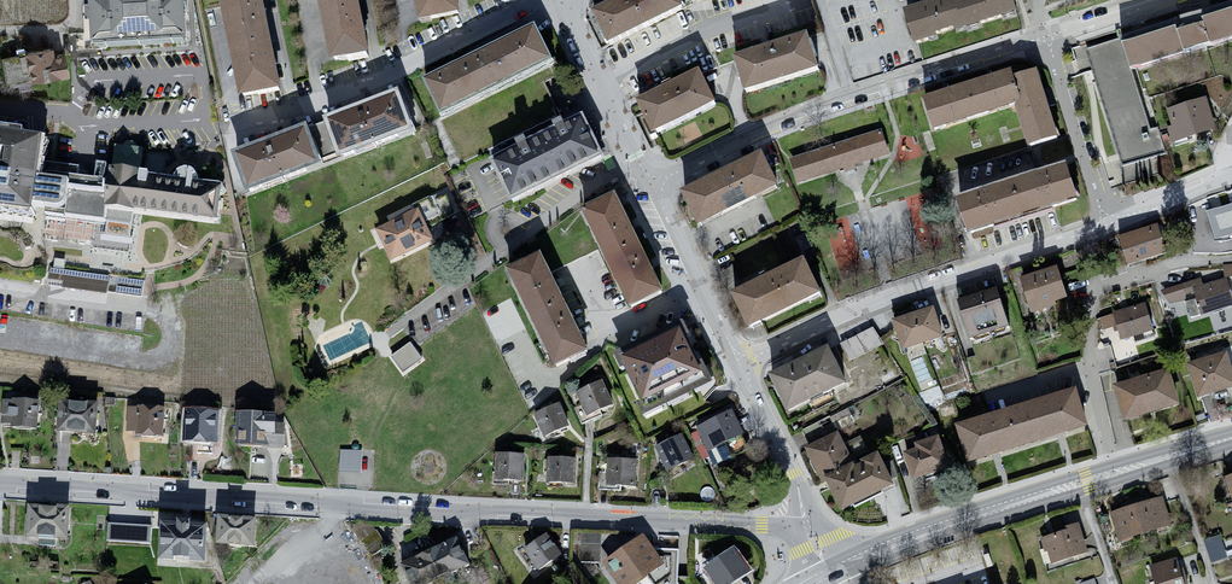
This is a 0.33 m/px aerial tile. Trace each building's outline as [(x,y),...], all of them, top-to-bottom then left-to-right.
[(90,43),(188,37),(184,0),(87,0),(90,43)] [(244,97),(279,90),(261,0),(225,0),(244,97)] [(324,70),(369,61),(357,0),(311,0),(324,70)] [(415,24),(454,16),(450,0),(410,0),(415,24)] [(591,10),(609,46),(687,8),(683,0),(612,0),(591,10)] [(896,14),(908,49),(1012,15),(1007,0),(939,0),(896,14)] [(1119,37),(1120,40),(1129,71),(1134,69),(1231,39),(1231,1),(1119,37)] [(533,23),(425,75),(440,106),(547,53),(533,23)] [(725,63),(735,94),(810,70),(800,39),(725,63)] [(1129,71),(1120,40),(1087,50),(1122,167),(1167,154),(1158,127),(1151,130),(1134,69),(1129,71)] [(68,47),(3,57),(8,89),(73,79),(68,47)] [(923,96),(934,130),(1014,105),(1023,102),(1014,76),(1012,68),(923,96)] [(1058,136),(1036,69),(1014,76),(1023,102),(1014,105),(1027,146),(1058,136)] [(689,75),(629,106),(645,137),(705,106),(689,75)] [(328,119),(342,156),(414,129),(400,92),(328,119)] [(1204,98),(1162,111),(1173,144),(1214,131),(1204,98)] [(565,119),(514,141),(518,148),(568,125),(565,119)] [(585,122),(499,165),(516,199),(602,157),(585,122)] [(306,127),(234,155),(248,191),(321,163),(306,127)] [(880,131),(791,158),(799,183),(888,156),(880,131)] [(0,133),(0,219),(111,232),(113,212),(222,226),(227,186),(209,184),(204,175),(193,172),(183,178),(144,174),(147,151),(114,147),(110,178),(81,174),(81,168),(59,165),(62,141),(0,133)] [(760,149),(679,189),(697,225),(778,185),(760,149)] [(1066,162),(957,197),(968,233),(1078,198),(1066,162)] [(925,189),(909,191),(914,224),(923,223),(918,193),(926,192),(925,189)] [(614,192),(582,207),(629,303),(660,288),(614,192)] [(1211,207),(1219,238),(1231,234),(1231,202),(1211,207)] [(418,209),(376,229),(390,257),(432,237),(418,209)] [(1159,223),(1119,236),(1128,265),(1168,252),(1159,223)] [(805,233),(795,237),(802,251),(811,247),(805,233)] [(584,347),(538,252),(506,268),(552,363),(584,347)] [(66,267),(67,257),(54,256),(51,285),(108,291),(110,272),(66,267)] [(803,257),(731,291),(749,330),(821,295),(803,257)] [(1014,282),(1025,317),(1063,306),(1052,270),(1014,282)] [(1197,279),(1159,290),(1164,309),(1191,301),(1197,319),(1231,309),(1224,281),(1200,289),(1197,279)] [(992,290),(953,302),(966,343),(1005,330),(992,290)] [(1139,307),(1110,316),(1118,341),(1148,332),(1139,307)] [(927,311),(889,326),(900,354),(938,340),(927,311)] [(873,330),(838,346),(847,365),(882,348),(873,330)] [(621,357),(635,395),(702,369),(690,336),(667,345),(665,340),(621,357)] [(391,353),(402,371),(423,357),(412,340),(391,353)] [(828,346),(770,374),(787,408),(844,381),(828,346)] [(1183,367),(1194,403),(1231,393),(1221,356),(1183,367)] [(1164,375),(1111,390),(1121,424),(1173,408),(1164,375)] [(597,385),(572,397),(582,418),(607,406),(597,385)] [(1067,393),(950,431),(962,467),(1078,429),(1067,393)] [(44,401),(4,400),(3,429),(43,430),(44,401)] [(108,403),(62,401),(61,438),(107,440),(108,403)] [(554,403),(528,415),(538,438),(565,426),(554,403)] [(169,409),(129,407),(128,437),(168,439),(169,409)] [(215,414),(184,411),(181,443),(212,446),(215,414)] [(728,413),(693,432),(705,453),(740,434),(728,413)] [(267,416),(229,414),(227,448),(276,451),(278,426),(266,425),(267,416)] [(850,453),(866,448),(862,433),(846,438),(850,453)] [(839,434),(809,450),(839,509),(893,482),(879,453),(855,465),(839,434)] [(690,463),(680,438),(653,450),(663,474),(690,463)] [(897,456),(907,485),(945,473),(934,438),(909,447),(911,451),(897,456)] [(361,469),(362,447),(341,446),(340,469),(361,469)] [(520,458),(493,456),(492,481),(518,483),(520,458)] [(574,458),(545,458),(545,483),(574,484),(574,458)] [(630,463),(602,462),(600,488),(629,490),(630,463)] [(1223,477),(1231,506),(1231,475),(1223,477)] [(1160,498),(1107,513),(1116,544),(1169,529),(1160,498)] [(69,506),(28,505),(27,538),(68,539),(69,506)] [(255,519),(219,516),(217,544),(253,546),(255,519)] [(206,525),(162,521),(159,561),(203,564),(206,525)] [(151,526),(108,523),(107,541),(150,544),(151,526)] [(1042,538),(1051,565),(1087,553),(1077,525),(1042,538)] [(584,530),(582,559),(600,559),(601,531),(584,530)] [(546,533),(523,550),(540,572),(562,554),(546,533)] [(601,563),(616,583),(635,583),(665,563),(643,533),(601,563)] [(400,563),(409,583),(425,583),(468,564),(456,537),(400,563)] [(702,563),(716,583),(731,583),(751,571),(732,543),(702,563)] [(1148,569),(1153,583),(1181,583),(1174,561),(1148,569)] [(1076,580),(1078,583),(1097,583),(1094,575),(1076,580)]
